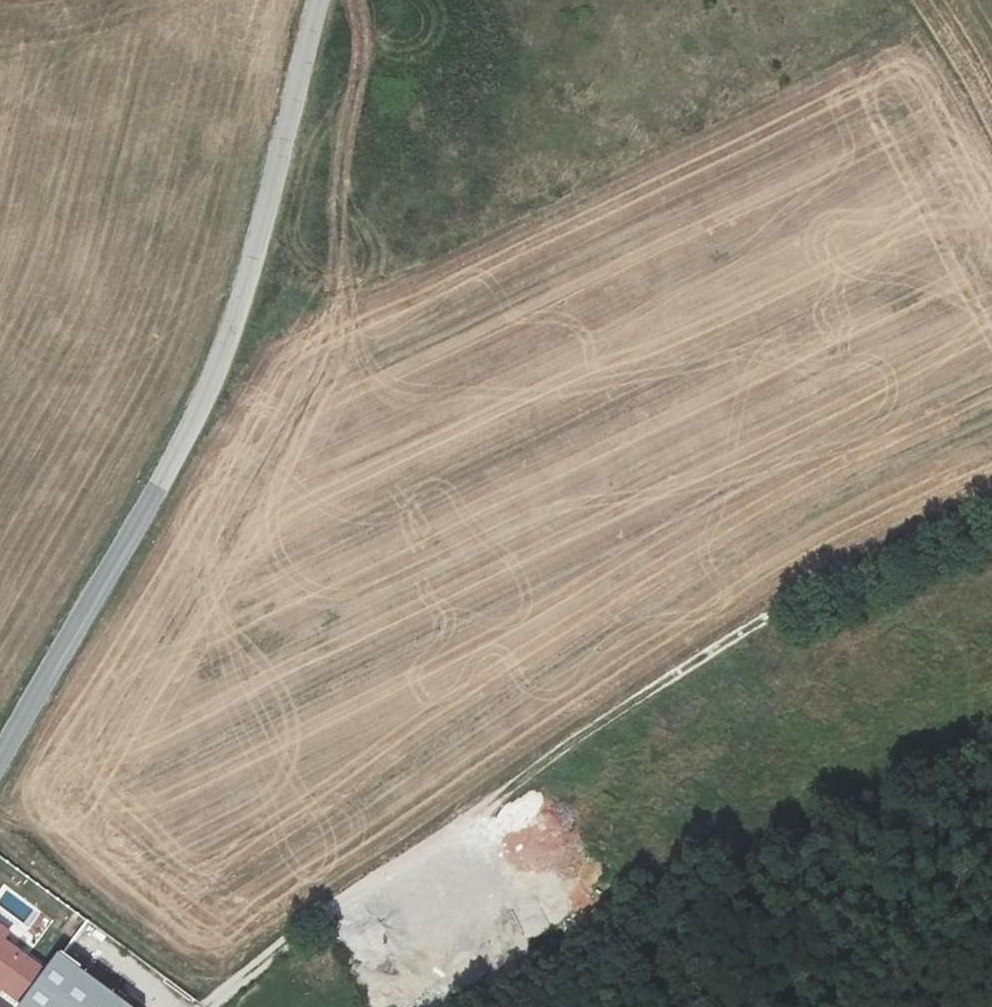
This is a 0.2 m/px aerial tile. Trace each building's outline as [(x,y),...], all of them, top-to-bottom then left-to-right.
[(2,938),(7,930),(0,925),(0,993),(14,1003),(41,967),(2,938)] [(20,1006),(130,1006),(61,954),(20,1006)]
